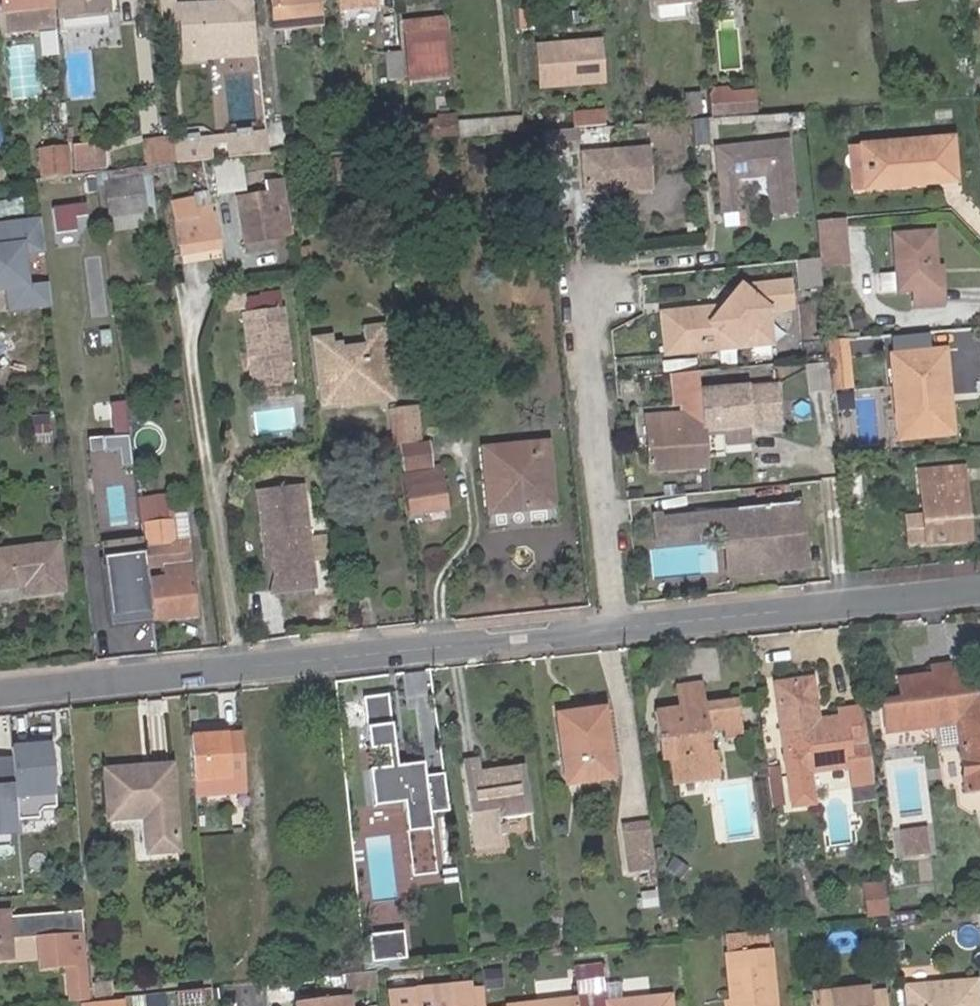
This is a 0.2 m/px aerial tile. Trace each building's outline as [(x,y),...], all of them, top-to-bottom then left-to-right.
[(53,35),(50,0),(1,0),(4,39),(53,35)] [(104,0),(56,0),(57,18),(105,14),(104,0)] [(179,19),(181,42),(252,36),(249,0),(226,0),(226,1),(197,3),(197,10),(178,10),(179,19)] [(270,8),(272,22),(272,24),(317,20),(317,19),(315,2),(315,0),(269,0),(270,8)] [(337,9),(379,4),(378,0),(336,0),(337,9)] [(177,4),(156,6),(157,20),(179,19),(178,10),(177,4)] [(57,18),(59,38),(73,37),(72,22),(106,19),(105,14),(57,18)] [(445,20),(404,23),(410,82),(450,78),(445,20)] [(252,36),(181,42),(181,58),(253,52),(252,36)] [(596,44),(539,50),(543,81),(599,74),(596,44)] [(388,81),(403,80),(401,51),(385,53),(388,81)] [(735,117),(755,115),(753,93),(733,94),(733,102),(735,117)] [(710,120),(735,117),(733,102),(708,104),(710,120)] [(603,108),(589,109),(590,123),(604,122),(603,108)] [(589,109),(572,111),(574,125),(590,123),(589,109)] [(437,124),(408,126),(410,146),(458,141),(457,129),(456,119),(437,121),(437,124)] [(489,143),(521,139),(520,123),(488,126),(489,143)] [(458,141),(459,146),(489,143),(488,126),(457,129),(458,134),(458,141)] [(906,175),(905,181),(957,177),(954,133),(867,140),(869,178),(906,175)] [(574,134),(562,135),(563,147),(575,146),(574,134)] [(562,135),(538,138),(541,163),(564,160),(563,147),(562,135)] [(867,140),(849,141),(852,185),(870,184),(869,178),(867,140)] [(167,143),(134,146),(137,179),(155,177),(170,176),(169,157),(167,143)] [(785,143),(712,151),(719,213),(736,211),(733,182),(765,178),(769,218),(793,215),(785,143)] [(235,149),(236,169),(262,167),(261,146),(235,149)] [(199,161),(200,173),(236,169),(235,149),(199,153),(199,161)] [(648,149),(581,154),(583,195),(651,191),(648,149)] [(199,153),(191,154),(192,162),(199,161),(199,153)] [(191,154),(169,157),(170,176),(200,173),(199,161),(192,162),(191,154)] [(43,168),(37,168),(38,186),(60,184),(59,158),(43,159),(43,168)] [(69,178),(101,176),(100,163),(69,165),(69,178)] [(236,170),(212,172),(215,203),(241,202),(236,170)] [(870,184),(905,181),(906,175),(869,178),(870,184)] [(172,180),(156,182),(157,196),(174,194),(172,180)] [(140,181),(104,184),(108,217),(143,213),(140,181)] [(241,255),(287,246),(280,203),(273,205),(273,203),(249,206),(252,220),(234,222),(241,255)] [(52,241),(72,239),(70,226),(82,225),(82,210),(48,215),(52,241)] [(193,221),(192,211),(176,213),(179,231),(198,228),(197,221),(193,221)] [(6,290),(7,308),(52,305),(50,279),(28,281),(26,253),(45,251),(42,217),(0,220),(0,290),(6,290)] [(218,260),(213,226),(207,227),(206,220),(197,221),(198,228),(179,231),(183,249),(176,251),(179,266),(218,260)] [(819,242),(843,239),(842,223),(817,224),(819,242)] [(932,268),(935,268),(932,232),(891,235),(894,276),(895,293),(912,291),(912,307),(943,303),(942,288),(934,290),(932,268)] [(843,239),(819,242),(821,266),(846,264),(843,239)] [(310,249),(296,250),(297,265),(311,264),(310,249)] [(941,267),(935,268),(932,268),(934,290),(942,288),(941,267)] [(894,276),(880,277),(882,294),(895,293),(894,276)] [(718,307),(675,312),(680,353),(768,342),(764,312),(787,309),(783,281),(734,287),(718,307)] [(675,312),(657,314),(662,354),(680,353),(675,312)] [(280,315),(241,320),(250,391),(290,386),(280,315)] [(862,316),(847,321),(850,332),(866,327),(862,316)] [(378,386),(390,385),(383,330),(361,333),(364,350),(342,354),(341,349),(332,350),(331,343),(312,345),(320,410),(338,408),(338,401),(350,400),(351,411),(380,407),(378,386)] [(843,339),(824,340),(825,348),(828,380),(848,379),(843,339)] [(40,379),(39,342),(0,345),(0,382),(40,379)] [(893,356),(899,435),(944,432),(941,400),(950,399),(947,371),(952,371),(950,350),(893,356)] [(944,432),(899,435),(900,442),(958,438),(952,371),(947,371),(950,399),(941,400),(944,432)] [(814,379),(816,398),(826,397),(825,378),(814,379)] [(848,379),(828,380),(830,396),(838,395),(850,394),(848,379)] [(393,405),(390,385),(378,386),(380,407),(393,405)] [(774,385),(745,387),(691,393),(693,412),(642,416),(646,471),(704,467),(701,429),(747,425),(746,407),(775,405),(774,385)] [(850,395),(838,395),(839,411),(851,409),(850,395)] [(113,399),(116,431),(131,430),(127,397),(113,399)] [(338,401),(338,408),(339,412),(351,411),(350,400),(338,401)] [(421,446),(416,412),(387,416),(392,449),(421,446)] [(725,429),(706,429),(706,446),(725,446),(725,429)] [(95,486),(132,487),(133,434),(96,432),(95,486)] [(401,472),(429,468),(426,446),(398,451),(401,472)] [(488,514),(511,512),(510,500),(522,499),(523,510),(549,508),(543,446),(482,454),(488,514)] [(446,513),(440,466),(433,467),(434,475),(402,479),(408,517),(446,513)] [(962,469),(918,472),(923,516),(925,539),(959,535),(957,506),(965,506),(962,469)] [(302,491),(257,495),(263,553),(271,552),(272,561),(274,578),(287,589),(313,586),(302,491)] [(510,500),(511,512),(523,510),(522,499),(510,500)] [(655,518),(656,538),(722,533),(737,532),(741,573),(803,568),(798,506),(655,518)] [(968,535),(965,506),(957,506),(959,535),(968,535)] [(191,534),(188,510),(177,511),(180,535),(191,534)] [(923,516),(905,518),(907,540),(925,539),(923,516)] [(164,579),(146,582),(149,602),(152,621),(196,615),(188,561),(185,542),(173,543),(169,521),(143,525),(138,526),(144,567),(163,565),(164,579)] [(737,532),(722,533),(726,575),(741,573),(737,532)] [(271,552),(263,553),(264,562),(272,561),(271,552)] [(60,556),(0,565),(0,601),(30,596),(31,608),(67,602),(60,556)] [(287,589),(274,578),(268,598),(314,593),(313,586),(287,589)] [(944,663),(927,665),(927,672),(929,693),(947,691),(945,670),(944,663)] [(834,698),(835,706),(809,710),(804,667),(769,671),(777,736),(784,792),(804,790),(800,758),(840,754),(837,730),(859,729),(855,695),(834,698)] [(927,672),(894,676),(896,696),(877,698),(880,726),(951,719),(959,789),(979,787),(979,699),(964,687),(963,669),(945,670),(947,691),(929,693),(927,672)] [(670,683),(672,705),(700,702),(698,679),(670,683)] [(384,695),(360,698),(365,750),(382,748),(385,769),(367,770),(371,807),(401,804),(404,833),(425,831),(424,814),(444,812),(440,775),(420,777),(418,765),(392,767),(384,695)] [(700,702),(672,705),(648,708),(650,734),(665,732),(666,753),(661,754),(664,780),(714,775),(711,748),(704,749),(703,727),(718,725),(718,735),(738,732),(733,699),(701,702),(700,702)] [(597,709),(552,713),(561,781),(606,776),(597,709)] [(665,732),(650,734),(653,754),(661,754),(666,753),(665,732)] [(223,776),(240,776),(237,733),(220,734),(199,735),(200,741),(187,742),(190,779),(223,776)] [(60,750),(19,753),(25,829),(47,826),(48,812),(65,811),(60,750)] [(473,758),(459,759),(459,760),(473,845),(499,842),(495,814),(525,809),(517,765),(476,770),(473,758)] [(0,763),(0,823),(17,822),(14,762),(0,763)] [(108,768),(112,820),(141,818),(143,854),(174,851),(167,764),(108,768)] [(103,820),(112,820),(108,768),(100,768),(103,820)] [(640,822),(616,825),(621,871),(645,868),(640,822)] [(912,825),(888,827),(890,838),(913,835),(912,825)] [(913,835),(890,838),(891,849),(914,846),(913,835)] [(876,875),(855,878),(859,910),(881,907),(876,875)] [(727,930),(727,945),(775,945),(775,930),(727,930)] [(75,931),(60,932),(63,970),(63,982),(78,981),(75,931)] [(37,933),(39,971),(63,970),(60,932),(37,933)] [(362,964),(397,961),(396,935),(360,939),(362,964)] [(735,1005),(772,1005),(766,948),(722,951),(727,999),(735,998),(735,1005)] [(355,965),(355,972),(397,967),(397,961),(362,964),(355,965)] [(340,966),(341,973),(355,972),(355,965),(340,966)] [(599,966),(587,967),(589,995),(602,993),(599,966)] [(587,967),(574,969),(576,996),(589,995),(587,967)] [(63,970),(39,971),(40,983),(63,982),(63,970)] [(355,986),(377,985),(377,976),(354,977),(355,986)] [(975,977),(904,983),(906,1005),(977,1005),(975,977)] [(882,987),(867,989),(866,983),(808,988),(810,1005),(884,1005),(882,987)] [(392,1005),(471,1005),(470,987),(426,991),(391,993),(392,1005)] [(604,998),(605,1005),(669,1005),(667,991),(604,998)] [(589,995),(591,1005),(605,1005),(604,998),(602,999),(602,993),(589,995)] [(576,996),(577,1000),(577,1005),(591,1005),(589,995),(576,996)] [(735,998),(727,999),(722,1000),(722,1005),(735,1005),(735,998)]
